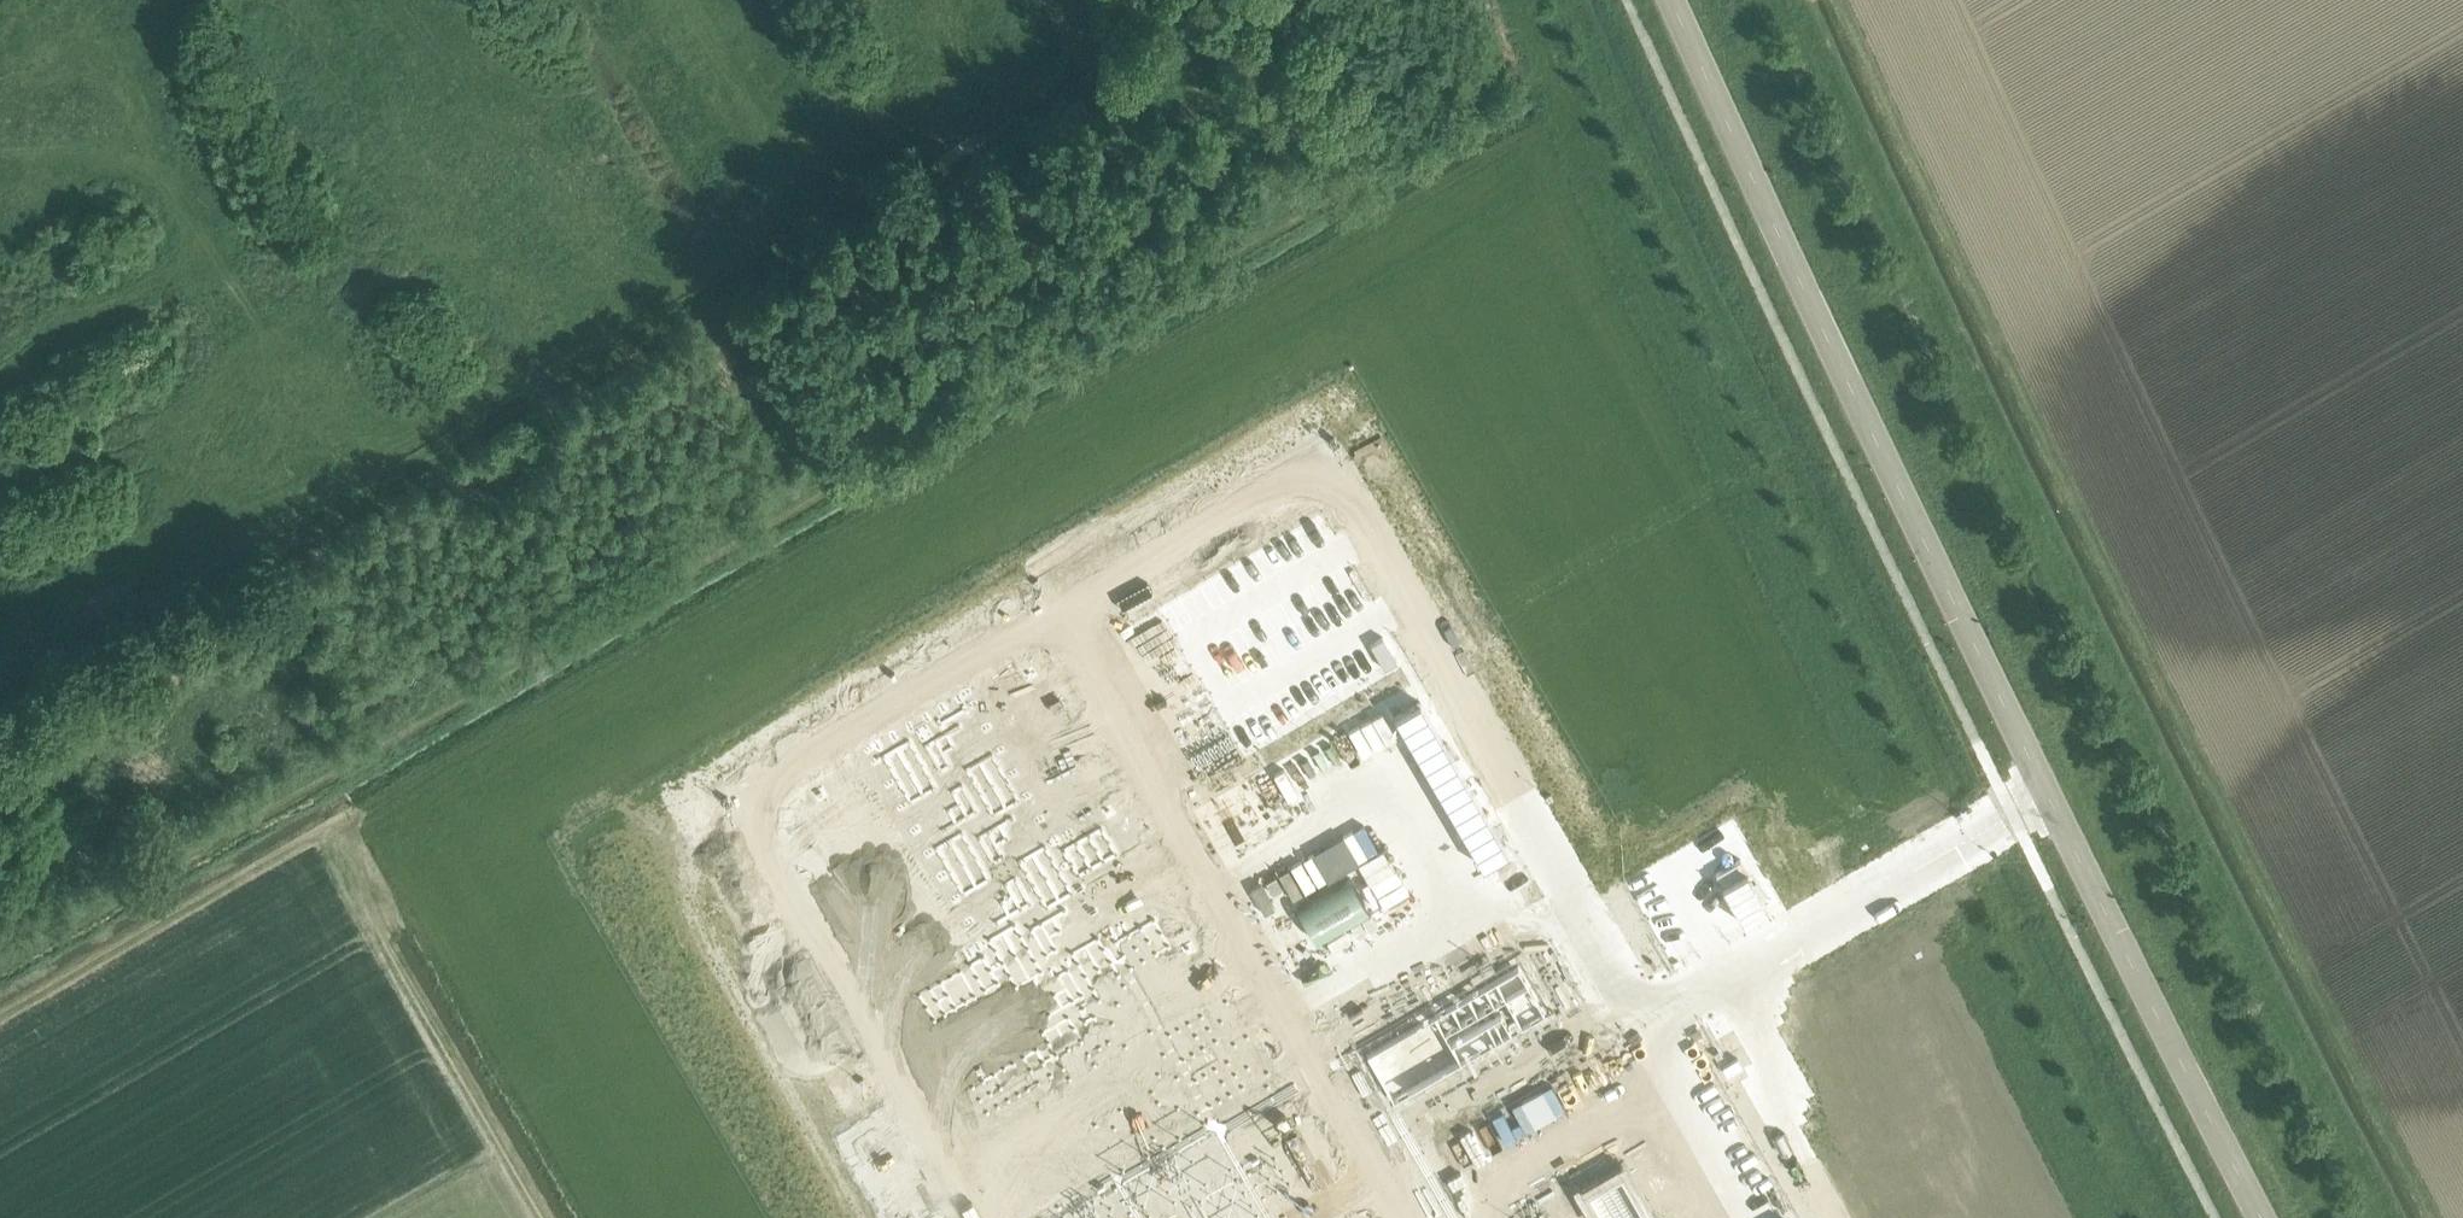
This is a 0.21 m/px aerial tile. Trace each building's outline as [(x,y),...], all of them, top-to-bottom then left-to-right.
[(1517,965),(1366,1052),(1393,1098),(1459,1060),(1511,1032),(1545,1011),(1517,965)] [(1587,1192),(1602,1217),(1645,1217),(1619,1174),(1587,1192)]
